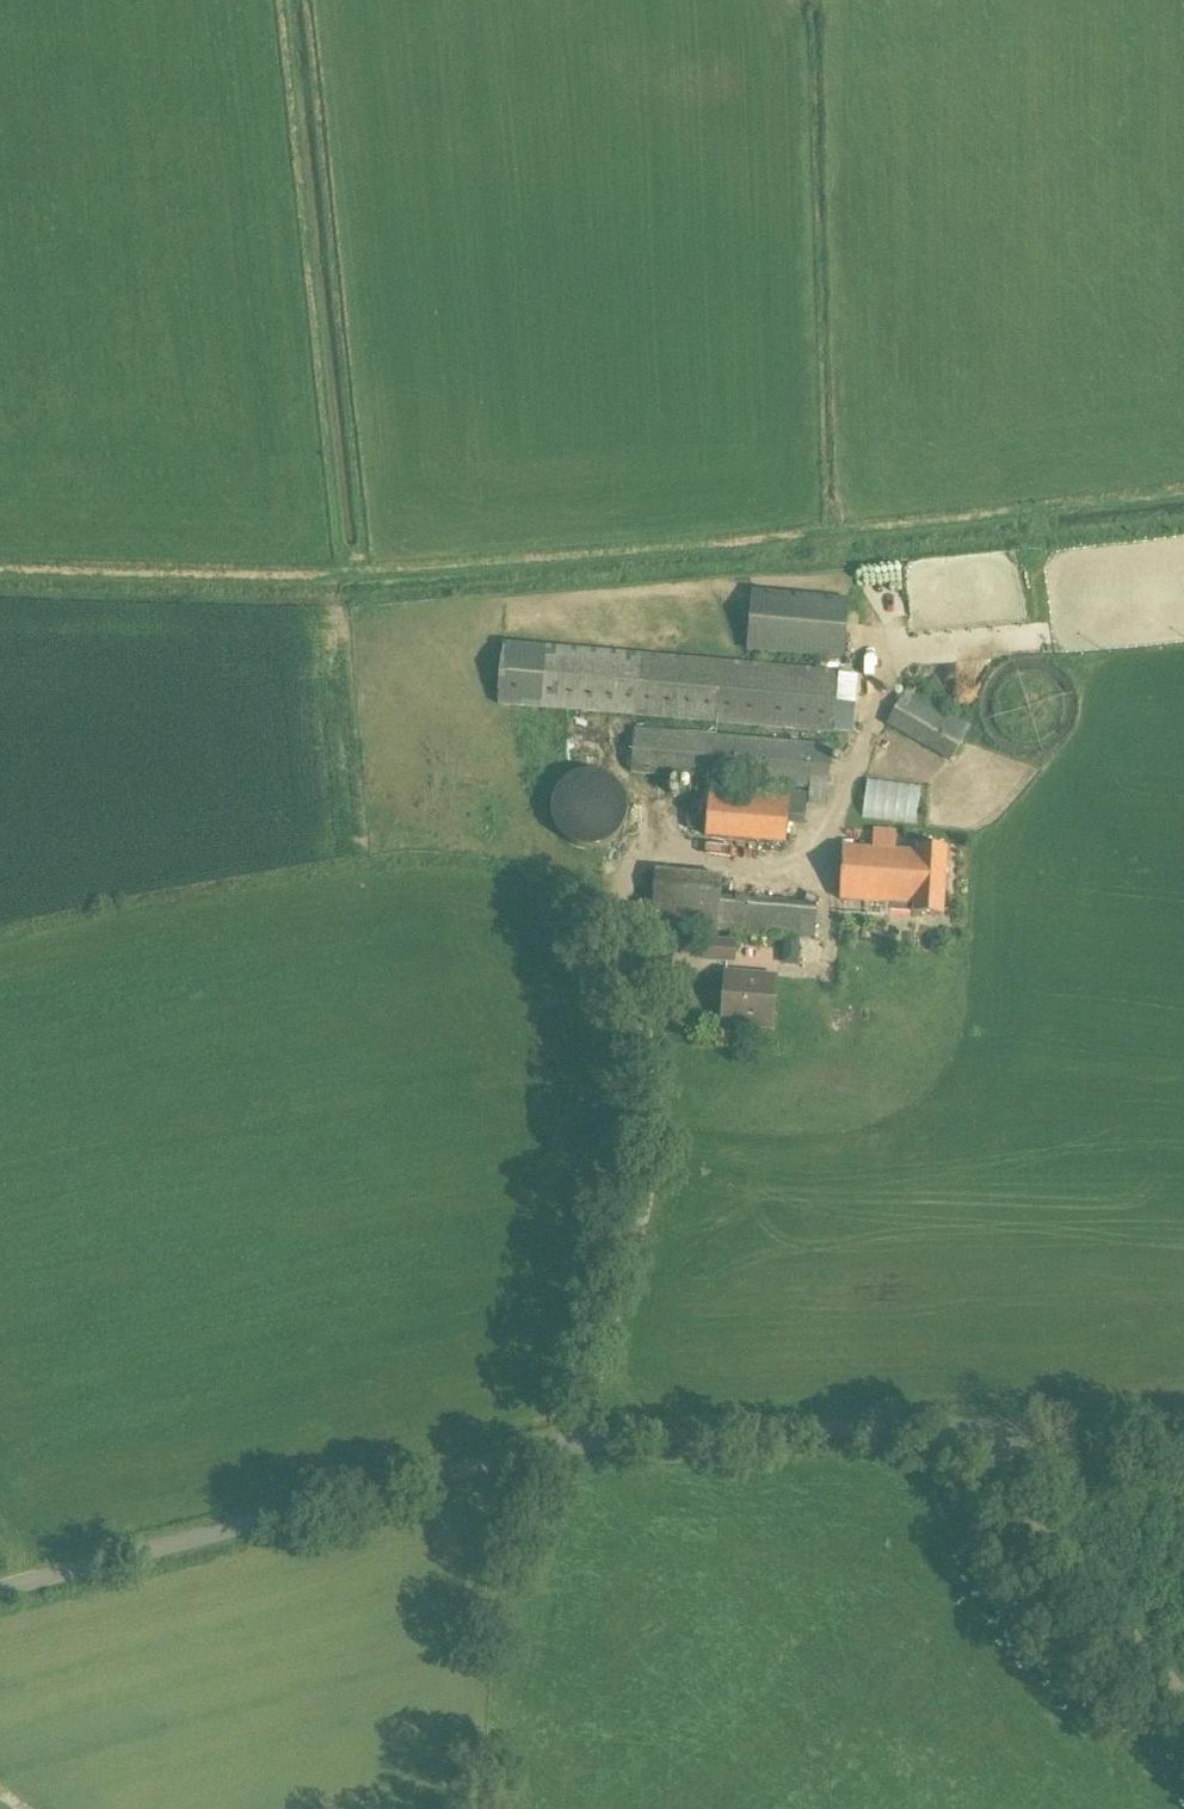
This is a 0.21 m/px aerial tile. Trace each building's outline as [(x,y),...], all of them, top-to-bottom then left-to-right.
[(845,660),(850,599),(752,590),(746,651),(845,660)] [(834,734),(840,670),(502,642),(497,705),(834,734)] [(950,763),(971,726),(907,688),(885,724),(950,763)] [(828,806),(833,745),(635,729),(631,774),(809,788),(808,805),(828,806)] [(588,848),(596,847),(603,845),(612,840),(619,834),(624,825),(628,818),(628,809),(627,801),(624,792),(617,783),(611,778),(603,774),(596,772),(588,772),(581,773),(573,776),(566,781),(559,787),(554,796),(552,803),(552,813),(553,820),(556,828),(563,837),(571,843),(580,847),(588,848)] [(804,825),(807,795),(709,787),(705,838),(787,845),(789,824),(804,825)] [(874,788),(873,818),(920,819),(921,789),(874,788)] [(896,849),(897,831),(873,829),(872,848),(843,846),(839,901),(889,905),(889,912),(912,913),(912,914),(944,917),(949,848),(917,846),(917,851),(896,849)] [(720,896),(717,931),(815,938),(817,904),(720,896)] [(735,965),(737,941),(704,939),(702,963),(735,965)] [(773,1030),(778,976),(725,972),(721,1026),(773,1030)]
